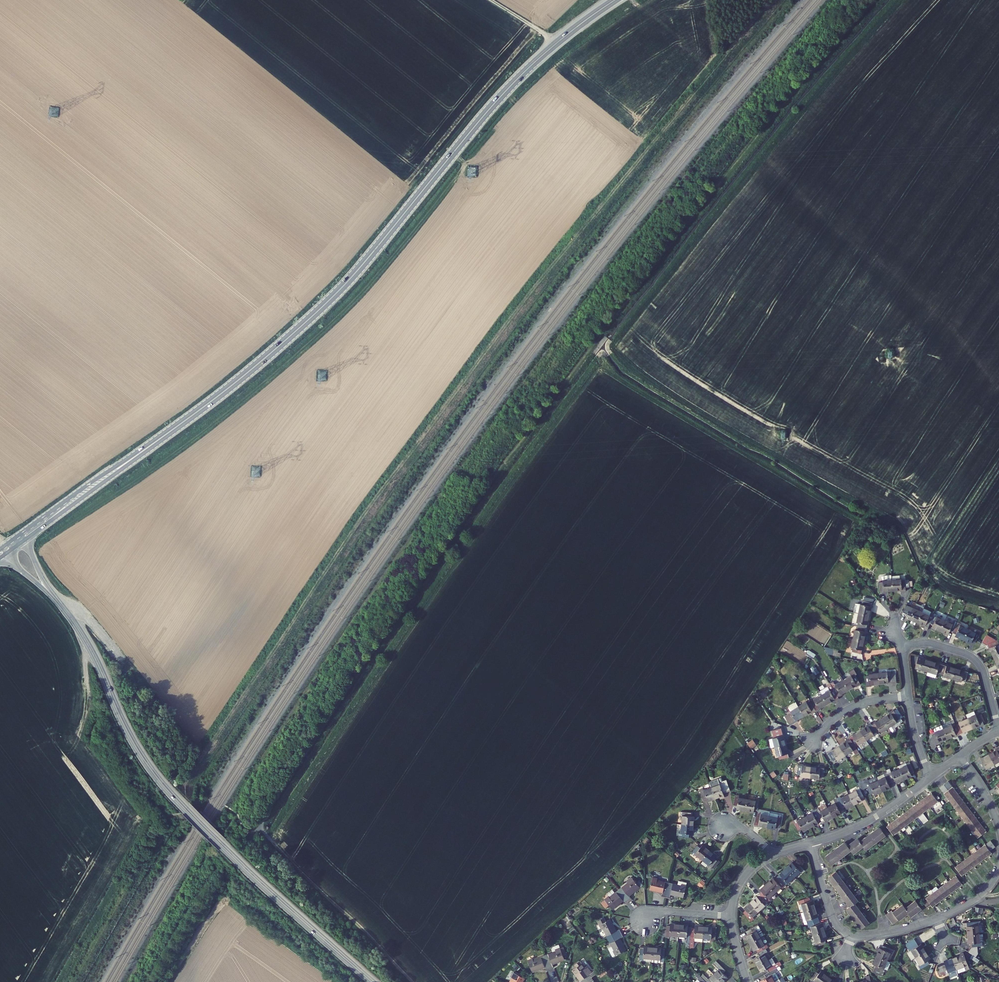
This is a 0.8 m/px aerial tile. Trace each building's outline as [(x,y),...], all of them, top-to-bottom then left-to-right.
[(855,567),(861,560),(852,553),(846,559),(855,567)] [(892,580),(893,591),(901,590),(901,592),(906,591),(906,589),(909,588),(909,580),(901,581),(901,579),(900,579),(899,576),(892,576),(892,580)] [(882,582),(879,583),(880,594),(885,593),(885,592),(893,591),(892,580),(882,581),(882,582)] [(853,612),(858,613),(870,615),(871,608),(872,608),(873,603),(862,601),(861,604),(860,604),(856,603),(855,604),(853,612)] [(915,606),(911,605),(906,615),(910,617),(909,619),(917,622),(922,612),(914,608),(915,606)] [(930,615),(922,612),(917,622),(925,626),(924,628),(927,630),(930,624),(935,614),(931,612),(930,615)] [(858,623),(857,626),(868,628),(869,624),(868,623),(870,615),(858,613),(856,622),(858,623)] [(938,615),(935,614),(930,624),(933,625),(932,627),(940,631),(945,620),(937,616),(938,615)] [(953,624),(945,620),(940,631),(948,635),(950,631),(953,633),(958,622),(954,621),(953,624)] [(961,624),(958,622),(953,633),(956,634),(955,636),(963,639),(968,628),(960,625),(961,624)] [(855,629),(853,639),(865,641),(866,633),(867,634),(868,628),(857,626),(856,629),(855,629)] [(976,632),(968,628),(963,639),(971,643),(972,642),(975,643),(980,632),(976,631),(976,632)] [(853,648),(852,652),(863,654),(864,649),(863,649),(865,641),(853,639),(851,648),(853,648)] [(986,645),(989,650),(990,649),(993,656),(998,654),(998,643),(997,640),(986,645)] [(780,651),(801,663),(807,652),(786,641),(780,651)] [(924,657),(919,656),(916,666),(919,668),(919,669),(928,672),(931,661),(923,659),(924,657)] [(938,663),(931,661),(928,672),(937,674),(937,673),(941,674),(944,663),(939,662),(938,663)] [(949,665),(944,663),(941,674),(944,675),(943,676),(953,679),(956,668),(948,666),(949,665)] [(963,670),(956,668),(953,679),(962,682),(962,680),(965,681),(969,670),(964,669),(963,670)] [(887,672),(878,673),(879,684),(887,683),(887,684),(893,684),(891,673),(888,673),(887,672)] [(865,676),(866,687),(872,686),(871,685),(879,684),(878,673),(869,674),(869,675),(865,676)] [(851,676),(843,680),(849,690),(855,686),(856,687),(861,684),(855,675),(852,677),(851,676)] [(831,685),(839,698),(843,695),(842,694),(849,690),(843,680),(836,685),(834,681),(830,684),(831,685)] [(829,690),(822,694),(828,704),(834,701),(835,702),(839,699),(839,698),(831,685),(828,687),(829,690)] [(814,701),(811,702),(816,711),(817,712),(821,710),(821,709),(828,704),(822,694),(813,699),(814,701)] [(807,702),(799,706),(804,716),(811,712),(812,713),(816,711),(811,702),(810,701),(807,703),(807,702)] [(797,703),(789,708),(790,711),(799,706),(797,703)] [(785,717),(790,726),(798,721),(797,720),(804,716),(799,706),(790,711),(790,712),(791,713),(785,717)] [(890,714),(883,718),(889,728),(897,722),(896,721),(898,720),(899,720),(893,710),(889,713),(890,714)] [(966,715),(967,718),(972,728),(979,725),(979,727),(984,725),(980,714),(977,716),(974,711),(966,715)] [(876,721),(871,724),(877,732),(877,733),(881,731),(881,732),(889,728),(883,718),(876,722),(876,721)] [(959,723),(956,725),(960,735),(965,733),(965,732),(972,728),(967,718),(958,722),(959,723)] [(900,724),(898,720),(896,721),(897,722),(889,728),(892,732),(895,731),(895,728),(894,727),(900,724)] [(867,726),(860,731),(866,740),(874,735),(874,734),(877,732),(871,724),(871,723),(866,726),(867,726)] [(937,747),(936,746),(941,744),(941,742),(948,739),(944,728),(942,725),(935,728),(934,729),(935,732),(935,734),(932,735),(934,740),(929,742),(932,749),(937,747)] [(952,725),(944,728),(948,739),(955,736),(955,737),(960,735),(956,725),(953,726),(952,725)] [(771,748),(775,747),(786,744),(784,737),(785,736),(783,728),(772,731),(774,738),(773,738),(773,740),(769,741),(771,748)] [(849,736),(850,738),(854,746),(858,744),(859,745),(866,740),(860,731),(854,735),(853,734),(849,736)] [(846,742),(839,746),(845,755),(853,750),(852,749),(855,747),(854,746),(850,738),(845,741),(846,742)] [(779,756),(780,759),(790,757),(789,752),(788,752),(786,744),(775,747),(777,756),(779,756)] [(836,759),(837,760),(845,755),(839,746),(833,750),(832,749),(828,752),(833,761),(836,759)] [(989,754),(994,764),(998,762),(998,747),(995,749),(996,751),(989,754)] [(981,757),(976,760),(982,769),(985,768),(986,769),(994,764),(989,754),(982,758),(981,757)] [(898,766),(899,769),(904,779),(912,775),(912,774),(915,772),(910,762),(907,764),(906,763),(898,766)] [(799,763),(797,774),(801,775),(801,776),(810,777),(811,766),(804,765),(804,764),(799,763)] [(819,767),(811,766),(810,777),(819,779),(820,777),(823,777),(825,767),(819,766),(819,767)] [(891,770),(887,772),(892,783),(896,781),(896,783),(904,779),(899,769),(892,772),(891,770)] [(886,777),(878,780),(883,791),(891,787),(889,784),(892,783),(887,772),(884,773),(886,777)] [(711,784),(712,787),(716,799),(724,796),(724,794),(731,791),(729,786),(725,787),(722,779),(711,784)] [(866,784),(871,794),(874,793),(875,795),(883,791),(878,780),(870,784),(869,782),(866,784)] [(948,781),(939,787),(977,838),(986,831),(984,828),(983,829),(976,820),(977,820),(972,813),(971,814),(965,805),(966,805),(961,798),(960,799),(954,790),(955,790),(948,781)] [(699,790),(703,801),(707,800),(708,802),(716,799),(712,787),(704,790),(703,788),(699,790)] [(856,790),(849,794),(854,804),(862,800),(861,799),(865,797),(859,787),(855,789),(856,790)] [(890,824),(887,826),(894,835),(938,801),(932,793),(929,795),(929,796),(921,802),(920,801),(913,807),(914,807),(906,813),(905,813),(899,818),(899,819),(891,825),(890,824)] [(841,796),(837,798),(843,808),(845,807),(846,809),(854,804),(849,794),(841,798),(841,796)] [(735,795),(733,806),(737,807),(736,809),(745,810),(747,799),(738,797),(739,796),(735,795)] [(836,803),(828,807),(833,817),(841,813),(840,810),(843,808),(837,798),(834,800),(836,803)] [(755,801),(747,799),(745,810),(754,812),(754,810),(758,811),(760,799),(756,799),(755,801)] [(819,808),(815,810),(821,820),(824,818),(826,821),(833,817),(828,807),(821,811),(819,808)] [(813,813),(805,817),(811,827),(819,823),(818,821),(821,820),(815,810),(812,811),(813,813)] [(682,815),(682,824),(693,825),(694,816),(692,816),(692,812),(681,811),(680,815),(682,815)] [(757,812),(755,825),(767,827),(769,816),(761,814),(761,812),(757,812)] [(778,817),(769,816),(767,827),(776,829),(776,827),(779,827),(782,816),(778,816),(778,817)] [(793,821),(799,831),(802,830),(803,831),(811,827),(805,817),(798,821),(797,819),(793,821)] [(679,832),(679,836),(690,837),(691,834),(692,834),(693,825),(682,824),(681,832),(679,832)] [(845,843),(825,857),(831,865),(851,851),(853,854),(863,847),(866,850),(885,835),(880,828),(860,842),(858,838),(848,846),(845,843)] [(990,840),(955,867),(962,875),(965,873),(964,872),(973,866),(980,861),(988,854),(989,855),(991,853),(990,851),(995,847),(990,840)] [(698,845),(691,854),(694,856),(695,855),(702,860),(709,851),(702,845),(701,847),(698,845)] [(716,856),(709,851),(702,860),(709,865),(708,866),(711,869),(718,860),(715,857),(716,856)] [(793,862),(786,869),(794,877),(801,871),(802,872),(805,870),(797,862),(794,864),(793,862)] [(786,869),(777,877),(785,886),(794,877),(786,869)] [(836,871),(828,877),(850,906),(846,909),(861,929),(869,923),(855,904),(859,901),(836,871)] [(927,900),(924,903),(927,907),(930,905),(932,907),(936,904),(935,903),(943,897),(944,898),(951,893),(950,892),(958,886),(959,887),(962,884),(955,876),(926,898),(927,900)] [(774,878),(767,884),(775,892),(781,887),(783,888),(785,886),(777,877),(775,879),(774,878)] [(628,883),(619,890),(628,901),(631,899),(629,896),(640,887),(636,883),(632,878),(627,882),(628,883)] [(662,896),(666,897),(669,883),(657,880),(658,879),(653,878),(650,890),(662,893),(662,896)] [(684,898),(686,886),(681,884),(681,886),(669,883),(666,897),(670,898),(671,895),(684,898)] [(762,892),(760,894),(768,902),(770,900),(769,898),(775,892),(767,884),(761,890),(762,892)] [(623,901),(625,904),(628,901),(619,890),(610,898),(609,897),(601,903),(606,908),(609,906),(612,910),(623,901)] [(760,894),(751,902),(759,911),(768,902),(760,894)] [(809,897),(798,901),(799,905),(802,904),(804,912),(815,908),(812,900),(810,901),(809,897)] [(892,910),(886,915),(893,924),(908,913),(911,917),(922,909),(915,901),(906,908),(903,904),(893,912),(892,910)] [(746,910),(743,913),(751,921),(754,918),(753,917),(759,911),(751,902),(744,909),(746,910)] [(819,920),(815,908),(804,912),(808,923),(819,920)] [(566,917),(561,921),(564,925),(569,922),(566,917)] [(603,928),(608,939),(621,933),(620,929),(616,931),(610,919),(606,921),(604,917),(597,921),(601,929),(603,928)] [(820,923),(819,920),(808,923),(809,927),(811,926),(814,934),(825,931),(822,923),(820,923)] [(968,926),(967,926),(968,935),(979,934),(978,925),(979,925),(979,921),(968,922),(968,926)] [(667,926),(666,937),(670,937),(670,935),(678,936),(679,924),(670,924),(670,926),(667,926)] [(688,925),(679,924),(678,936),(687,937),(686,946),(690,946),(691,927),(688,927),(688,925)] [(756,925),(746,931),(748,934),(746,936),(750,943),(760,938),(756,930),(758,929),(757,927),(756,925)] [(695,928),(691,927),(690,946),(694,946),(694,941),(702,942),(703,938),(703,926),(695,926),(695,928)] [(712,927),(703,926),(703,938),(711,938),(711,943),(715,943),(716,929),(712,929),(712,927)] [(759,926),(757,927),(758,929),(756,930),(760,938),(764,935),(759,926)] [(827,940),(825,931),(814,934),(816,943),(814,943),(815,947),(826,943),(825,940),(827,940)] [(608,949),(612,957),(626,950),(620,938),(623,937),(621,933),(608,939),(612,947),(608,949)] [(980,942),(979,934),(968,935),(969,944),(971,943),(971,947),(982,946),(981,942),(980,942)] [(765,945),(760,938),(750,943),(754,951),(756,950),(758,953),(766,948),(768,947),(767,944),(765,945)] [(917,942),(908,948),(910,951),(911,950),(916,957),(926,952),(921,944),(919,945),(917,942)] [(893,949),(883,945),(881,948),(880,948),(876,956),(886,960),(890,952),(891,953),(893,949)] [(640,946),(639,960),(643,960),(644,958),(652,958),(653,947),(640,946)] [(971,947),(968,951),(972,954),(975,957),(982,947),(982,946),(971,947)] [(665,948),(653,947),(652,958),(652,961),(660,962),(660,961),(664,962),(665,948)] [(556,951),(544,956),(550,969),(554,967),(553,964),(565,959),(564,956),(566,955),(565,952),(562,953),(561,948),(555,950),(556,951)] [(768,952),(766,948),(758,953),(760,956),(754,959),(755,963),(756,962),(758,965),(768,960),(765,954),(768,952)] [(930,959),(926,952),(916,957),(920,964),(918,965),(921,969),(930,963),(929,960),(930,959)] [(960,955),(952,958),(956,969),(958,973),(965,970),(965,968),(968,966),(963,952),(960,953),(960,955)] [(528,960),(532,972),(545,967),(546,970),(550,969),(544,956),(533,960),(533,959),(528,960)] [(883,968),(886,960),(876,956),(873,964),(874,965),(873,968),(883,972),(885,969),(883,968)] [(772,958),(768,960),(758,965),(760,969),(759,969),(761,972),(767,969),(769,972),(777,967),(780,966),(778,962),(775,964),(772,958)] [(945,963),(938,965),(941,976),(948,973),(948,972),(956,969),(952,958),(944,961),(945,963)] [(714,974),(722,981),(724,981),(725,981),(728,978),(723,973),(726,970),(716,960),(713,963),(719,969),(714,974)] [(591,977),(584,968),(585,967),(582,963),(577,967),(572,970),(580,981),(578,981),(585,981),(591,977)] [(777,967),(769,972),(765,974),(766,977),(760,981),(761,981),(773,981),(778,979),(774,973),(779,971),(777,967)] [(810,979),(813,981),(814,980),(817,981),(824,981),(828,976),(821,971),(820,972),(817,970),(810,979)] [(510,981),(522,981),(525,978),(514,972),(512,977),(513,977),(510,981)] [(701,977),(706,981),(722,981),(714,974),(709,979),(703,974),(701,977)]
